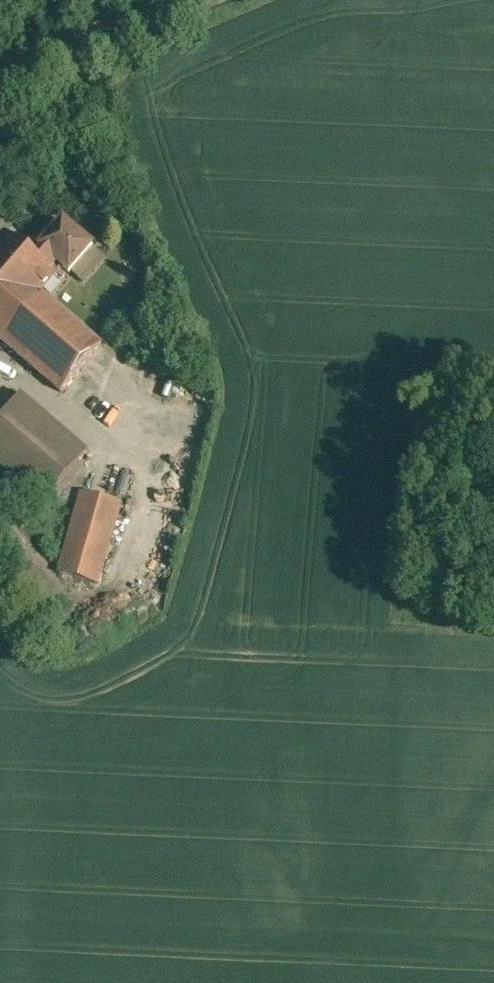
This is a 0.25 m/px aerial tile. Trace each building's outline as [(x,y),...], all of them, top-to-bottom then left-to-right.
[(6,232),(0,238),(0,339),(62,392),(103,344),(42,292),(63,267),(70,273),(94,246),(64,220),(55,232),(50,231),(44,239),(44,243),(41,247),(41,248),(34,256),(6,232)] [(0,418),(0,466),(43,503),(88,451),(21,394),(0,418)] [(82,491),(59,574),(98,584),(121,502),(82,491)]
